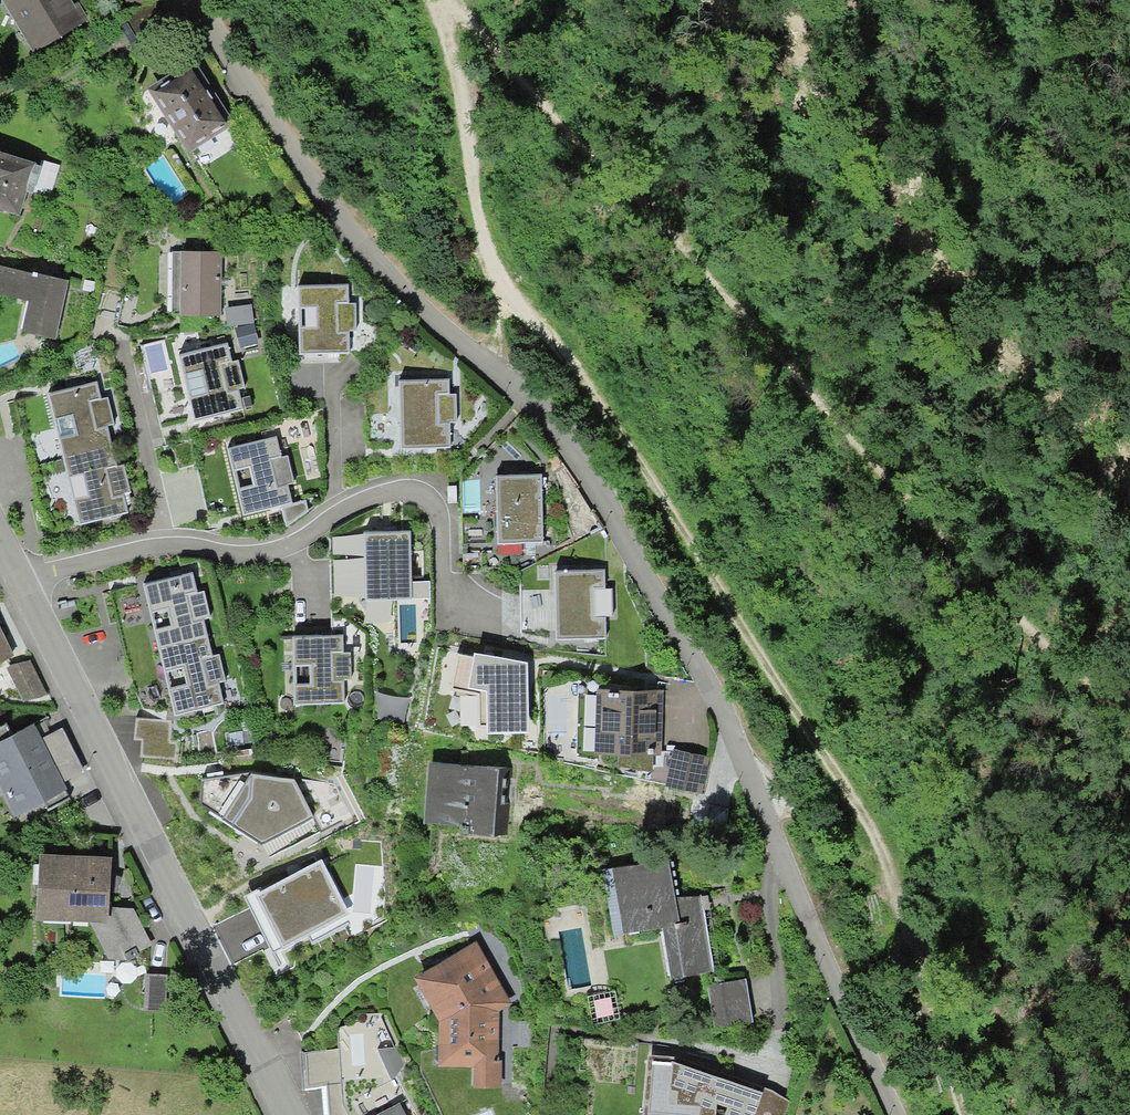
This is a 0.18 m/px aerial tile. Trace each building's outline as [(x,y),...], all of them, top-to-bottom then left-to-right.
[(37,53),(90,18),(78,0),(2,0),(37,53)] [(154,88),(196,157),(239,131),(197,63),(154,88)] [(0,157),(0,205),(26,212),(38,166),(0,157)] [(0,267),(0,297),(37,303),(31,340),(66,346),(77,280),(0,267)] [(225,319),(224,269),(182,270),(184,320),(225,319)] [(352,286),(301,288),(303,359),(354,357),(352,286)] [(232,342),(182,354),(199,429),(250,417),(232,342)] [(451,376),(403,377),(404,453),(453,451),(451,376)] [(97,381),(48,393),(64,459),(112,448),(108,429),(116,428),(109,399),(101,401),(97,381)] [(280,437),(230,449),(248,521),(298,509),(280,437)] [(112,448),(64,459),(79,524),(128,513),(123,494),(131,492),(124,464),(116,465),(112,448)] [(545,472),(498,474),(501,550),(547,548),(545,472)] [(418,532),(368,532),(369,608),(419,607),(418,532)] [(606,569),(554,571),(556,639),(608,638),(606,569)] [(192,573),(141,585),(172,720),(223,708),(192,573)] [(13,655),(0,628),(0,661),(13,655)] [(346,638),(295,639),(297,714),(347,712),(346,638)] [(523,665),(458,654),(450,689),(477,694),(478,727),(522,726),(523,665)] [(28,657),(7,667),(23,703),(44,693),(28,657)] [(664,692),(603,691),(602,754),(663,755),(664,692)] [(3,794),(13,820),(44,802),(48,811),(70,800),(65,790),(67,789),(65,782),(84,772),(62,727),(42,738),(34,723),(12,734),(6,723),(0,726),(0,796),(3,794)] [(714,761),(675,753),(667,789),(706,797),(714,761)] [(507,770),(434,767),(431,834),(504,837),(507,770)] [(283,772),(250,776),(258,834),(283,831),(289,871),(324,867),(314,787),(285,791),(283,772)] [(662,860),(609,870),(620,932),(656,926),(665,976),(712,967),(699,895),(669,900),(662,860)] [(54,865),(52,921),(117,924),(119,868),(54,865)] [(477,942),(410,973),(435,1018),(437,1064),(472,1066),(471,1084),(502,1085),(500,1011),(511,1002),(477,942)] [(745,979),(704,985),(711,1026),(751,1021),(745,979)] [(647,1054),(643,1114),(788,1114),(792,1103),(772,1090),(675,1056),(647,1054)] [(362,1114),(408,1114),(399,1096),(362,1114)]
